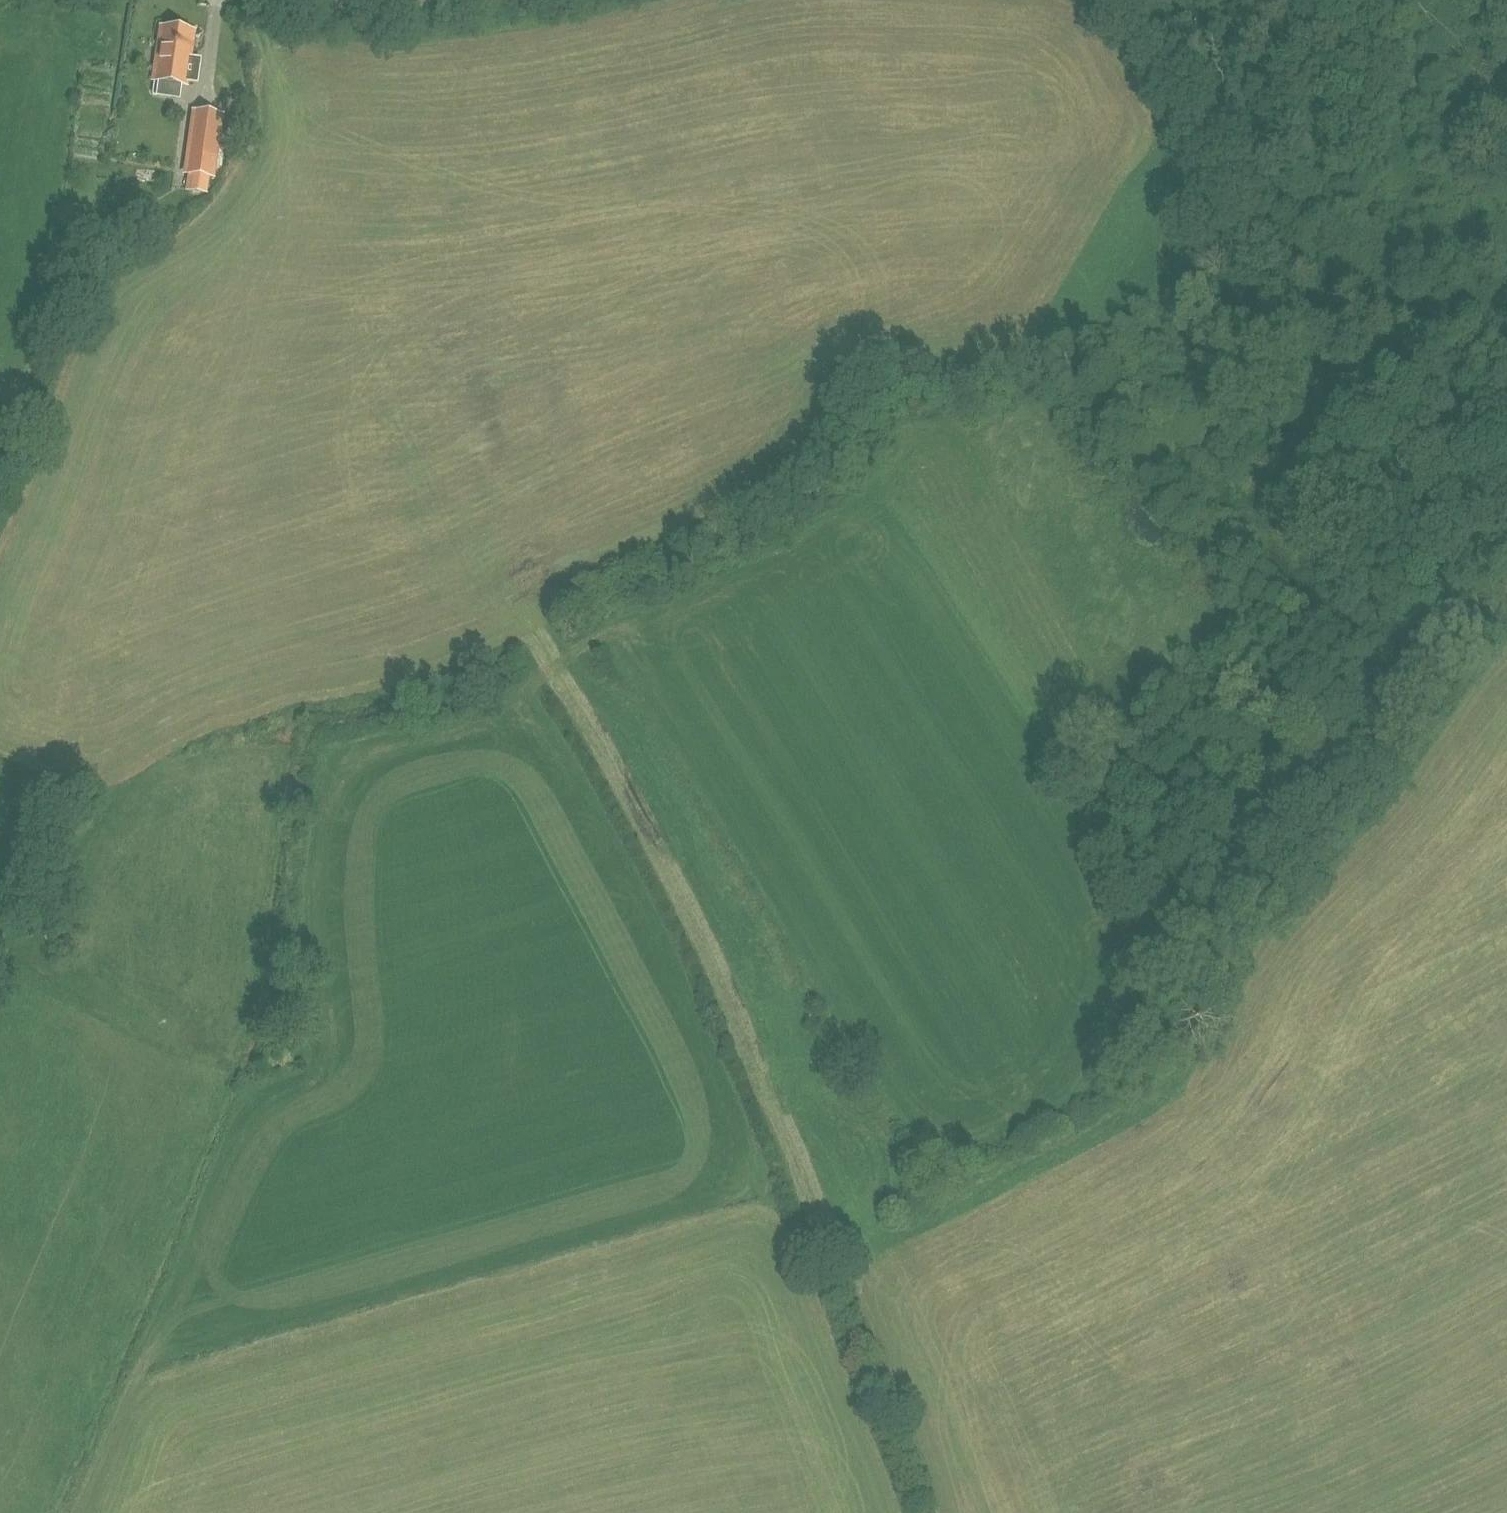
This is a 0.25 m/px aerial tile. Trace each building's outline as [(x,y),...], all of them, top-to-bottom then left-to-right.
[(186,85),(186,81),(196,82),(200,57),(190,56),(193,31),(161,27),(154,81),(186,85)] [(208,194),(209,178),(215,179),(224,114),(191,109),(182,175),(188,175),(186,191),(208,194)]
